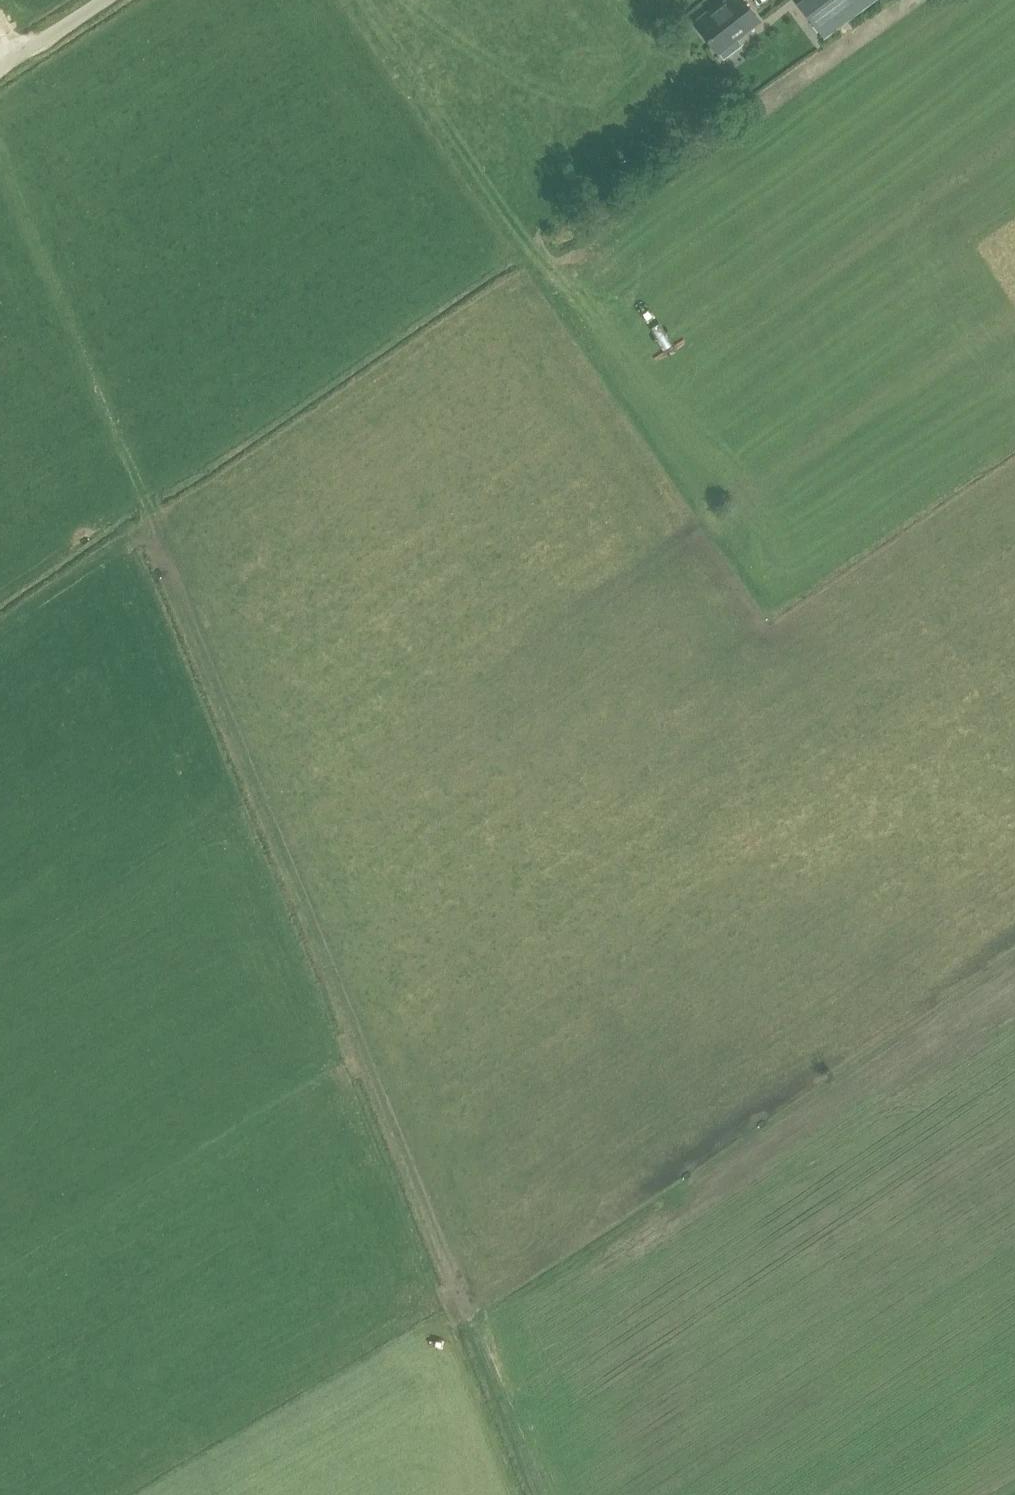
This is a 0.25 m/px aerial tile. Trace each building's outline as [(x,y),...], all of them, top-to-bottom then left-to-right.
[(697,22),(718,50),(758,19),(743,0),(728,0),(713,11),(712,10),(697,22)] [(861,10),(866,6),(867,7),(875,0),(802,0),(798,3),(824,38),(861,10)]
